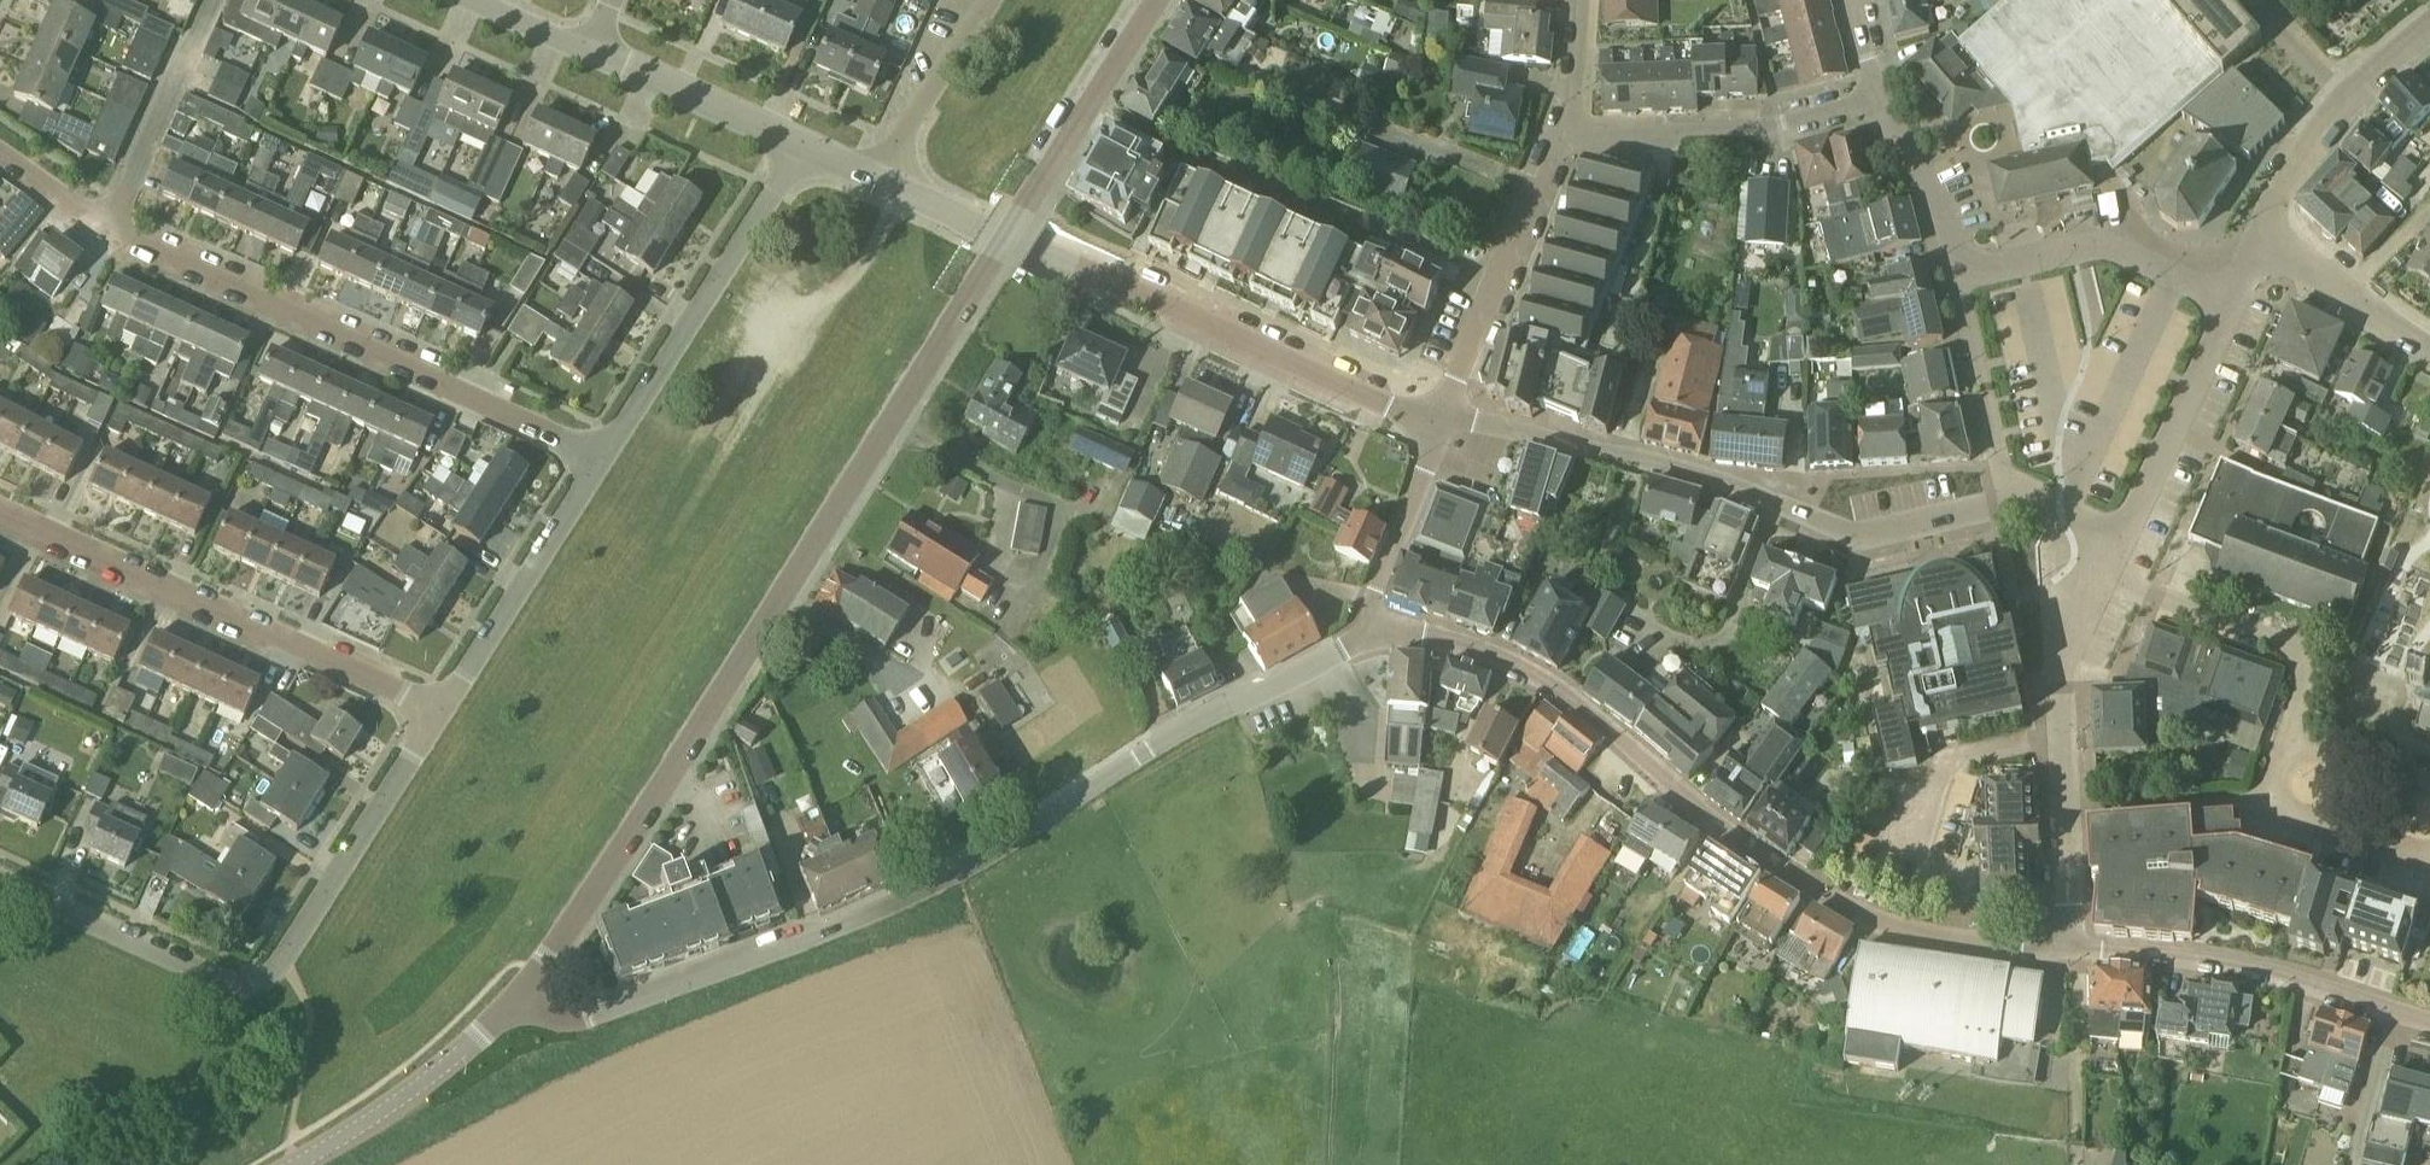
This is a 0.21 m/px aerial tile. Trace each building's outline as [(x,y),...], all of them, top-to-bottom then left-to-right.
[(147,16),(149,11),(126,0),(98,0),(95,5),(124,18),(124,17),(142,25),(146,15),(147,16)] [(284,0),(234,0),(224,21),(226,26),(265,43),(284,0)] [(313,9),(294,0),(284,0),(265,43),(279,50),(285,37),(298,43),(313,9)] [(724,26),(755,39),(771,4),(762,0),(735,0),(724,26)] [(755,39),(786,53),(802,18),(809,0),(789,0),(784,10),(771,4),(755,39)] [(854,14),(859,17),(860,17),(869,21),(878,2),(874,0),(860,0),(854,14)] [(869,21),(883,27),(887,29),(896,10),(892,8),(895,0),(879,0),(878,2),(869,21)] [(1241,5),(1233,0),(1193,0),(1193,1),(1229,24),(1241,5)] [(1241,5),(1254,13),(1262,0),(1233,0),(1241,5)] [(1431,7),(1416,0),(1408,19),(1424,26),(1431,7)] [(1504,0),(1490,0),(1487,31),(1506,33),(1504,59),(1552,64),(1554,46),(1549,46),(1551,20),(1537,19),(1538,3),(1527,2),(1504,0)] [(1658,25),(1658,0),(1607,0),(1608,26),(1658,25)] [(1831,15),(1827,0),(1767,0),(1756,3),(1760,19),(1785,12),(1789,26),(1831,15)] [(1898,37),(1929,29),(1929,27),(1934,25),(1930,10),(1934,9),(1932,3),(1940,0),(1940,1),(1943,0),(1888,0),(1898,37)] [(1942,46),(1984,96),(1991,103),(2003,93),(2014,106),(2027,160),(1991,168),(2001,210),(2095,188),(2090,167),(2100,165),(2109,163),(2115,170),(2120,166),(2162,129),(2223,75),(2224,74),(2160,0),(2011,0),(1985,22),(1961,45),(1953,36),(1942,46)] [(2224,74),(2263,41),(2227,0),(2160,0),(2224,74)] [(117,34),(124,18),(95,5),(88,21),(56,7),(42,37),(81,55),(95,24),(117,34)] [(1207,17),(1189,6),(1166,42),(1199,63),(1207,51),(1244,75),(1249,67),(1263,76),(1277,54),(1262,44),(1260,48),(1223,25),(1223,26),(1207,16),(1207,17)] [(313,9),(298,43),(327,56),(342,22),(313,9)] [(1449,15),(1431,13),(1428,47),(1446,48),(1449,15)] [(175,29),(147,16),(146,15),(142,25),(139,32),(167,45),(175,29)] [(830,34),(816,67),(843,79),(869,21),(860,17),(857,23),(839,15),(830,34)] [(1797,55),(1839,44),(1831,15),(1789,26),(1764,33),(1768,48),(1793,42),(1797,55)] [(869,21),(843,79),(871,91),(886,58),(872,52),(883,27),(869,21)] [(223,60),(229,33),(214,30),(208,56),(223,60)] [(159,63),(167,45),(139,32),(131,50),(159,63)] [(1720,50),(1722,98),(1729,98),(1728,95),(1746,94),(1746,97),(1769,96),(1765,80),(1758,81),(1757,49),(1736,50),(1735,34),(1722,34),(1723,50),(1720,50)] [(381,81),(396,47),(369,35),(354,69),(356,69),(354,74),(338,66),(325,93),(321,103),(335,109),(339,99),(343,101),(351,83),(360,87),(366,74),(381,81)] [(68,84),(81,55),(42,37),(29,67),(68,84)] [(1722,98),(1720,50),(1706,51),(1705,39),(1692,40),(1693,53),(1695,53),(1695,63),(1690,64),(1693,112),(1699,111),(1698,96),(1716,96),(1716,98),(1722,98)] [(1984,96),(1942,46),(1937,41),(1929,48),(1906,69),(1907,70),(1927,93),(1949,117),(1954,118),(1959,118),(1984,96)] [(1839,44),(1797,55),(1801,70),(1775,77),(1779,92),(1847,75),(1839,44)] [(396,47),(381,81),(383,82),(377,96),(389,101),(395,87),(411,94),(426,60),(396,47)] [(151,81),(159,63),(131,50),(123,68),(151,81)] [(1693,112),(1690,64),(1676,64),(1675,50),(1662,50),(1662,65),(1660,65),(1662,113),(1669,113),(1669,110),(1686,109),(1686,112),(1693,112)] [(1662,113),(1660,65),(1645,66),(1645,51),(1631,52),(1632,66),(1630,66),(1632,114),(1638,114),(1638,111),(1656,110),(1656,113),(1662,113)] [(1406,81),(1414,61),(1393,52),(1385,72),(1406,81)] [(1632,114),(1630,66),(1615,67),(1614,52),(1601,53),(1600,73),(1605,73),(1606,113),(1625,112),(1625,115),(1632,114)] [(1195,94),(1205,79),(1191,71),(1192,70),(1168,55),(1149,87),(1140,81),(1123,107),(1155,126),(1173,133),(1184,115),(1173,109),(1186,88),(1195,94)] [(325,93),(338,66),(322,59),(310,86),(325,93)] [(1515,140),(1525,92),(1506,88),(1510,70),(1463,61),(1456,95),(1479,100),(1473,132),(1515,140)] [(216,80),(243,93),(250,76),(223,64),(216,80)] [(2261,99),(2270,90),(2244,66),(2236,75),(2261,99)] [(54,115),(68,84),(29,67),(15,97),(54,115)] [(1404,83),(1370,68),(1363,83),(1367,85),(1397,99),(1404,83)] [(459,133),(481,85),(455,73),(449,86),(435,80),(423,105),(422,104),(409,131),(411,132),(403,148),(419,156),(435,122),(459,133)] [(2429,115),(2429,95),(2429,94),(2429,92),(2413,73),(2381,103),(2409,134),(2429,115)] [(113,89),(141,103),(148,88),(120,74),(113,89)] [(2196,142),(2236,168),(2245,154),(2251,160),(2252,159),(2250,156),(2255,151),(2257,153),(2258,152),(2256,150),(2261,145),(2264,147),(2265,146),(2262,143),(2270,136),(2272,138),(2273,137),(2271,134),(2276,129),(2279,131),(2280,130),(2277,128),(2283,123),(2285,125),(2286,124),(2235,74),(2185,118),(2204,130),(2196,142)] [(236,108),(243,93),(216,80),(209,96),(236,108)] [(482,195),(506,143),(493,137),(495,132),(511,98),(481,85),(459,133),(461,134),(461,136),(486,147),(468,187),(442,175),(430,202),(473,221),(484,196),(482,195)] [(136,116),(141,103),(113,89),(107,102),(136,116)] [(409,131),(422,104),(407,98),(394,125),(409,131)] [(125,139),(136,116),(107,102),(96,126),(125,139)] [(224,128),(231,114),(204,102),(197,116),(224,128)] [(256,120),(262,123),(268,110),(262,108),(256,120)] [(551,158),(566,124),(539,111),(523,145),(551,158)] [(95,129),(95,128),(62,114),(56,128),(52,138),(83,158),(86,150),(91,139),(95,129)] [(231,114),(224,128),(227,130),(225,134),(237,140),(242,127),(245,121),(231,114)] [(174,115),(168,129),(184,137),(190,122),(174,115)] [(566,124),(551,158),(552,158),(545,173),(559,179),(565,164),(580,171),(595,137),(566,124)] [(2379,180),(2387,170),(2381,165),(2393,149),(2363,125),(2342,152),(2372,176),(2374,175),(2379,180)] [(119,152),(125,139),(96,126),(95,128),(95,129),(91,139),(119,152)] [(1149,218),(1170,182),(1161,177),(1159,179),(1156,177),(1167,156),(1144,143),(1118,128),(1117,130),(1119,131),(1113,141),(1104,136),(1093,156),(1088,164),(1078,182),(1087,187),(1081,197),(1079,195),(1078,197),(1127,225),(1139,204),(1142,206),(1139,212),(1146,216),(1149,218)] [(330,144),(330,130),(318,130),(318,144),(330,144)] [(207,166),(212,156),(167,136),(162,149),(180,157),(176,166),(162,196),(188,208),(207,166)] [(259,149),(260,149),(275,156),(280,143),(265,136),(259,149)] [(1831,144),(1847,205),(1859,202),(1854,183),(1874,178),(1863,136),(1832,144),(1831,144)] [(1831,144),(1832,144),(1830,137),(1799,145),(1810,188),(1825,184),(1832,209),(1847,205),(1831,144)] [(114,163),(119,152),(91,139),(86,150),(114,163)] [(2236,168),(2196,142),(2193,141),(2158,197),(2163,217),(2180,230),(2201,228),(2204,222),(2238,169),(2236,168)] [(482,195),(484,196),(499,204),(524,151),(506,143),(482,195)] [(1404,208),(1419,165),(1359,143),(1343,185),(1404,208)] [(615,181),(631,155),(618,146),(601,172),(615,181)] [(334,198),(346,172),(341,170),(342,170),(308,155),(287,201),(268,244),(294,256),(297,250),(311,256),(322,232),(297,221),(312,188),(314,190),(320,175),(329,179),(323,193),(334,198)] [(2373,203),(2357,188),(2361,184),(2353,177),(2357,172),(2341,157),(2300,202),(2300,210),(2338,244),(2342,239),(2364,258),(2396,222),(2374,201),(2373,203)] [(2387,170),(2379,180),(2383,183),(2382,184),(2405,202),(2414,190),(2407,185),(2419,169),(2403,158),(2391,173),(2387,170)] [(1642,202),(1644,195),(1648,178),(1588,163),(1580,192),(1636,206),(1638,201),(1642,202)] [(419,172),(401,164),(391,186),(409,194),(419,172)] [(235,178),(207,166),(188,208),(214,219),(228,190),(229,190),(235,178)] [(2132,179),(2138,174),(2131,167),(2126,172),(2132,179)] [(241,231),(267,174),(254,168),(242,196),(229,190),(228,190),(214,219),(241,231)] [(346,172),(334,198),(353,206),(365,180),(346,172)] [(287,201),(274,195),(281,180),(267,174),(241,231),(268,244),(287,201)] [(583,195),(590,184),(575,174),(559,199),(574,209),(583,195)] [(646,200),(685,224),(701,199),(673,182),(662,175),(646,200)] [(1721,189),(1724,181),(1713,177),(1710,185),(1721,189)] [(1183,259),(1214,194),(1182,179),(1179,187),(1161,224),(1151,244),(1175,255),(1179,247),(1186,251),(1183,258),(1183,259)] [(1179,187),(1170,182),(1149,218),(1155,221),(1161,224),(1179,187)] [(1750,182),(1748,244),(1789,245),(1791,183),(1750,182)] [(1630,232),(1636,206),(1580,192),(1576,191),(1568,220),(1624,235),(1624,234),(1625,231),(1630,232)] [(404,220),(406,216),(413,202),(392,192),(384,211),(404,220)] [(1245,287),(1275,222),(1214,194),(1183,259),(1184,259),(1188,251),(1195,255),(1192,263),(1236,283),(1240,275),(1248,279),(1244,287),(1245,287)] [(1576,348),(1603,355),(1627,361),(1635,327),(1667,201),(1656,198),(1644,195),(1642,202),(1638,201),(1636,206),(1630,232),(1625,231),(1624,234),(1624,235),(1618,260),(1613,259),(1612,263),(1606,289),(1601,287),(1600,291),(1594,317),(1589,316),(1588,320),(1582,345),(1577,344),(1576,348)] [(685,224),(646,200),(638,212),(618,199),(611,211),(670,248),(685,224)] [(1834,266),(1846,263),(1922,242),(1911,200),(1822,224),(1834,266)] [(432,226),(438,213),(430,210),(424,223),(432,226)] [(654,274),(670,248),(611,211),(603,223),(622,236),(615,249),(626,256),(626,257),(654,274)] [(17,222),(5,213),(0,219),(0,243),(17,222)] [(445,234),(460,240),(461,239),(466,228),(440,215),(438,214),(431,228),(445,234)] [(345,278),(371,221),(359,215),(346,243),(333,237),(319,267),(345,278)] [(1564,219),(1557,249),(1612,263),(1613,259),(1618,260),(1624,235),(1568,220),(1564,219)] [(372,291),(385,261),(373,255),(385,228),(371,221),(345,278),(372,291)] [(0,243),(0,255),(5,260),(29,232),(17,222),(0,243)] [(1306,316),(1336,251),(1275,222),(1245,287),(1249,280),(1257,283),(1253,291),(1297,312),(1301,304),(1309,307),(1305,315),(1306,316)] [(565,240),(590,256),(600,240),(575,224),(565,240)] [(486,252),(492,238),(473,230),(467,244),(486,252)] [(2429,234),(2418,256),(2412,253),(2401,273),(2429,288),(2429,234)] [(82,258),(54,239),(43,255),(32,248),(15,271),(54,299),(82,258)] [(398,302),(424,245),(411,239),(399,267),(385,261),(372,291),(398,302)] [(579,273),(590,256),(565,240),(555,257),(579,273)] [(1378,291),(1395,254),(1376,246),(1374,244),(1365,264),(1367,265),(1343,318),(1349,321),(1355,323),(1367,298),(1418,322),(1422,312),(1378,291)] [(426,279),(438,252),(424,245),(398,302),(425,315),(438,285),(426,279)] [(1552,248),(1545,277),(1600,291),(1601,287),(1606,289),(1612,263),(1557,249),(1552,248)] [(1367,265),(1365,264),(1336,251),(1306,316),(1307,316),(1310,308),(1318,312),(1314,320),(1338,330),(1343,318),(1367,265)] [(1378,291),(1422,312),(1429,315),(1442,287),(1433,283),(1437,274),(1395,254),(1378,291)] [(525,296),(546,263),(546,262),(530,255),(511,287),(525,296)] [(1889,308),(1923,303),(1951,300),(1944,266),(1926,270),(1923,261),(1903,266),(1905,276),(1908,286),(1886,290),(1889,308)] [(451,327),(477,269),(464,263),(458,278),(444,272),(439,285),(438,285),(425,315),(451,327)] [(477,269),(451,327),(478,339),(492,309),(479,303),(490,276),(477,269)] [(1541,276),(1533,306),(1588,320),(1589,316),(1594,317),(1600,291),(1545,277),(1541,276)] [(129,320),(143,291),(116,278),(106,301),(95,296),(79,331),(91,336),(104,308),(118,315),(107,338),(120,343),(130,320),(129,320)] [(590,314),(617,331),(633,306),(606,289),(605,290),(593,282),(585,294),(573,286),(565,298),(580,308),(590,314)] [(144,359),(169,303),(143,291),(129,320),(130,320),(142,326),(131,353),(144,359)] [(1791,325),(1805,324),(1805,316),(1805,293),(1790,293),(1789,325),(1791,325)] [(1868,311),(1880,309),(1879,294),(1856,296),(1857,312),(1868,311)] [(572,321),(580,308),(565,298),(557,311),(572,321)] [(1406,348),(1418,322),(1367,298),(1355,323),(1350,334),(1392,353),(1397,344),(1406,348)] [(182,345),(196,315),(169,303),(144,359),(157,365),(168,338),(182,344),(182,345)] [(1923,303),(1889,308),(1880,309),(1868,311),(1876,349),(1922,338),(1925,351),(1961,343),(1951,303),(1924,309),(1923,303)] [(1529,304),(1521,334),(1565,345),(1576,348),(1577,344),(1582,345),(1588,320),(1533,306),(1529,304)] [(574,339),(524,306),(508,332),(534,348),(544,334),(556,341),(551,350),(550,359),(558,364),(585,381),(601,356),(574,339)] [(2361,330),(2310,306),(2303,322),(2301,321),(2299,329),(2297,334),(2292,341),(2294,342),(2286,358),(2337,382),(2361,330)] [(601,356),(617,331),(590,314),(574,339),(601,356)] [(194,388),(222,327),(196,315),(182,345),(182,344),(177,355),(190,362),(182,382),(194,388)] [(1718,419),(1739,422),(1765,425),(1771,374),(1748,372),(1750,351),(1744,350),(1747,326),(1741,325),(1742,316),(1733,315),(1732,325),(1731,325),(1725,369),(1720,399),(1718,419)] [(1715,348),(1720,330),(1682,320),(1678,338),(1673,337),(1656,403),(1646,442),(1700,456),(1710,417),(1707,416),(1724,350),(1715,348)] [(1806,362),(1805,339),(1805,338),(1805,324),(1791,325),(1789,330),(1787,333),(1783,337),(1780,339),(1777,340),(1774,341),(1771,364),(1806,362)] [(222,327),(194,388),(207,394),(216,373),(231,379),(235,369),(237,369),(250,340),(222,327)] [(1565,345),(1521,334),(1517,333),(1514,345),(1523,348),(1520,361),(1547,368),(1556,371),(1559,358),(1562,359),(1565,345)] [(38,360),(21,347),(20,348),(14,344),(15,343),(5,334),(0,342),(0,362),(3,363),(10,352),(15,356),(31,368),(28,373),(32,375),(38,360)] [(1124,415),(1139,381),(1118,372),(1124,357),(1074,335),(1059,370),(1107,391),(1101,405),(1124,415)] [(1534,418),(1538,404),(1547,368),(1520,361),(1523,348),(1514,345),(1505,343),(1500,363),(1492,361),(1482,383),(1494,388),(1491,398),(1512,403),(1510,412),(1534,418)] [(85,377),(97,355),(75,344),(64,366),(85,377)] [(1603,355),(1576,348),(1565,345),(1562,359),(1593,372),(1593,374),(1598,375),(1600,367),(1603,355)] [(1854,373),(1903,369),(1901,347),(1852,352),(1853,360),(1854,373)] [(275,418),(300,363),(273,351),(260,380),(273,386),(251,437),(227,427),(222,436),(259,452),(274,418),(275,418)] [(2374,433),(2382,416),(2402,374),(2364,356),(2345,398),(2365,407),(2356,425),(2374,433)] [(1593,372),(1562,359),(1559,358),(1556,371),(1547,368),(1538,404),(1581,421),(1593,374),(1593,372)] [(1923,409),(1968,399),(1959,358),(1914,368),(1923,409)] [(51,388),(57,374),(55,373),(38,360),(32,375),(36,378),(40,373),(52,382),(49,388),(51,388)] [(312,404),(326,375),(300,363),(275,418),(288,424),(299,398),(312,404)] [(979,395),(966,418),(994,434),(991,439),(1016,454),(1038,415),(1017,403),(1012,413),(1004,408),(1021,377),(998,364),(980,395),(979,395)] [(1623,375),(1623,373),(1600,367),(1598,375),(1593,374),(1581,421),(1586,422),(1584,428),(1609,434),(1623,375)] [(71,398),(78,384),(57,374),(51,388),(71,398)] [(327,442),(352,387),(326,375),(312,404),(313,404),(307,416),(321,422),(315,436),(327,442)] [(2298,382),(2288,377),(2284,385),(2325,403),(2330,392),(2300,378),(2298,382)] [(78,384),(71,398),(93,407),(87,420),(102,427),(114,400),(78,384)] [(145,408),(153,391),(137,384),(129,400),(145,408)] [(1828,384),(1828,396),(1852,396),(1853,384),(1828,384)] [(1204,393),(1186,386),(1171,420),(1186,427),(1179,442),(1178,442),(1160,483),(1202,502),(1221,460),(1207,455),(1214,439),(1215,440),(1230,405),(1228,405),(1231,399),(1206,388),(1204,393)] [(2281,430),(2281,429),(2288,415),(2306,423),(2312,409),(2294,400),(2295,400),(2264,386),(2250,416),(2281,430)] [(365,428),(379,399),(352,387),(327,442),(329,443),(322,458),(320,457),(311,476),(321,480),(329,462),(333,465),(340,449),(341,450),(353,422),(365,428)] [(7,408),(12,400),(0,394),(0,422),(7,408)] [(186,406),(168,398),(165,405),(156,401),(152,410),(178,422),(186,406)] [(215,440),(218,433),(230,407),(212,399),(200,425),(197,432),(215,440)] [(379,399),(365,428),(366,428),(379,434),(367,462),(379,467),(404,410),(379,399)] [(1926,425),(1924,425),(1891,423),(1890,401),(1861,403),(1863,466),(1909,464),(1909,462),(1930,464),(1926,425)] [(150,433),(156,419),(120,403),(108,429),(121,435),(127,422),(150,433)] [(32,421),(7,408),(0,422),(0,448),(14,456),(33,422),(32,421)] [(1813,468),(1834,468),(1855,467),(1853,409),(1811,410),(1813,468)] [(404,410),(379,467),(393,474),(400,459),(413,465),(419,452),(432,423),(404,410)] [(39,469),(58,435),(62,426),(37,412),(32,421),(33,422),(14,456),(39,469)] [(1926,425),(1930,464),(1940,463),(1940,465),(1983,463),(1972,412),(1936,414),(1936,412),(1934,412),(1923,415),(1924,425),(1926,425)] [(2299,437),(2281,429),(2281,430),(2250,416),(2237,444),(2268,458),(2268,457),(2286,466),(2299,437)] [(1323,445),(1289,430),(1291,426),(1272,417),(1263,439),(1245,431),(1232,461),(1233,462),(1228,473),(1229,474),(1221,494),(1246,505),(1254,486),(1245,481),(1250,470),(1253,464),(1304,487),(1323,445)] [(172,443),(178,429),(156,419),(150,433),(172,443)] [(1739,424),(1739,422),(1718,419),(1713,462),(1759,467),(1762,441),(1742,439),(1743,424),(1739,424)] [(269,432),(279,437),(284,426),(274,421),(269,432)] [(1789,428),(1765,425),(1739,422),(1739,424),(1743,424),(1742,439),(1762,441),(1759,467),(1765,468),(1767,471),(1774,472),(1778,469),(1784,470),(1789,428)] [(194,453),(201,439),(178,429),(172,443),(194,453)] [(457,460),(467,438),(451,430),(441,453),(457,460)] [(58,435),(39,469),(65,483),(84,449),(58,435)] [(1115,473),(1124,452),(1090,437),(1081,457),(1115,473)] [(201,439),(194,453),(217,464),(224,450),(201,439)] [(116,501),(133,465),(138,454),(125,449),(121,460),(106,453),(90,489),(116,501)] [(1511,511),(1548,521),(1574,464),(1529,450),(1511,511)] [(485,478),(513,496),(528,472),(503,455),(501,454),(491,469),(479,461),(472,471),(484,479),(485,478)] [(2281,485),(2259,477),(2260,476),(2227,463),(2195,541),(2232,555),(2248,516),(2357,560),(2368,565),(2384,525),(2358,514),(2335,505),(2311,496),(2281,485)] [(142,513),(159,477),(133,465),(116,501),(142,513)] [(254,465),(248,478),(272,489),(273,490),(279,476),(278,476),(254,465)] [(932,488),(940,485),(944,478),(942,470),(934,466),(927,468),(922,476),(925,484),(932,488)] [(2317,483),(2289,470),(2281,485),(2311,496),(2317,483)] [(497,520),(445,486),(431,478),(422,472),(417,478),(427,485),(424,490),(461,514),(453,527),(480,545),(497,520)] [(485,478),(484,479),(477,490),(452,475),(445,486),(497,520),(513,496),(485,478)] [(279,476),(273,490),(291,497),(301,502),(307,489),(297,484),(279,476)] [(169,525),(185,489),(159,477),(142,513),(169,525)] [(959,499),(965,482),(950,477),(944,494),(959,499)] [(1645,517),(1692,530),(1702,493),(1655,480),(1651,495),(1649,495),(1648,501),(1649,501),(1645,517)] [(1333,524),(1349,493),(1325,481),(1309,512),(1333,524)] [(1132,483),(1120,509),(1152,524),(1164,497),(1132,483)] [(185,489),(169,525),(195,537),(212,501),(185,489)] [(307,489),(301,502),(319,510),(325,513),(328,506),(333,495),(328,492),(324,491),(322,496),(307,489)] [(353,490),(348,501),(351,503),(362,508),(367,496),(353,490)] [(1441,572),(1468,504),(1461,501),(1459,498),(1440,491),(1436,492),(1433,501),(1432,500),(1410,556),(1409,558),(1424,563),(1423,566),(1441,572)] [(2340,494),(2335,505),(2358,514),(2362,502),(2340,494)] [(333,495),(328,506),(345,514),(351,503),(348,501),(336,496),(333,495)] [(365,507),(378,513),(383,501),(370,495),(365,507)] [(1488,516),(1489,514),(1490,510),(1488,507),(1481,504),(1474,507),(1468,504),(1441,572),(1462,580),(1487,515),(1488,516)] [(1698,552),(1691,568),(1692,569),(1685,585),(1728,603),(1735,587),(1762,522),(1718,504),(1714,513),(1713,515),(1698,552)] [(1038,554),(1046,510),(1021,505),(1012,549),(1038,554)] [(1532,563),(1548,521),(1511,511),(1507,522),(1489,514),(1488,516),(1487,515),(1462,580),(1466,581),(1470,582),(1476,568),(1484,549),(1497,554),(1532,563)] [(949,546),(954,538),(913,513),(889,551),(919,570),(936,543),(945,549),(948,545),(949,546)] [(342,529),(362,535),(367,520),(347,514),(342,529)] [(241,563),(257,527),(230,515),(214,550),(241,563)] [(2357,560),(2248,516),(2232,555),(2224,573),(2230,575),(2333,617),(2357,560)] [(1372,565),(1387,530),(1357,517),(1350,532),(1346,530),(1337,550),(1372,565)] [(267,575),(283,539),(257,527),(241,563),(267,575)] [(936,543),(919,570),(924,573),(918,583),(949,603),(956,593),(960,588),(981,601),(993,582),(971,568),(980,555),(954,538),(949,546),(948,545),(945,549),(936,543)] [(293,587),(310,551),(283,539),(267,575),(293,587)] [(1698,552),(1697,553),(1674,543),(1668,559),(1691,568),(1698,552)] [(399,558),(414,567),(422,555),(407,546),(399,558)] [(424,573),(451,591),(467,567),(439,549),(424,573)] [(1527,575),(1532,563),(1497,554),(1484,549),(1476,568),(1470,582),(1466,581),(1452,620),(1496,635),(1503,616),(1507,618),(1508,613),(1514,597),(1517,598),(1527,575)] [(310,551),(293,587),(320,599),(335,568),(336,564),(310,551)] [(1789,562),(1767,554),(1755,586),(1775,594),(1767,617),(1797,628),(1805,605),(1827,613),(1836,588),(1839,580),(1817,572),(1817,571),(1811,569),(1803,566),(1795,563),(1789,561),(1789,562)] [(1409,558),(1410,556),(1405,555),(1388,599),(1451,620),(1452,620),(1466,581),(1462,580),(1441,572),(1423,566),(1424,563),(1409,558)] [(406,580),(414,567),(399,558),(391,570),(406,580)] [(2001,589),(1994,560),(1949,570),(1948,570),(1934,573),(1935,576),(1931,576),(1928,577),(1927,575),(1917,577),(1915,578),(1850,592),(1848,593),(1858,635),(1892,628),(1893,635),(1873,639),(1880,669),(1891,666),(1892,673),(1890,674),(1897,703),(1907,701),(1908,708),(1875,715),(1888,771),(1918,765),(1911,730),(1921,727),(1923,735),(2024,712),(2018,683),(2016,684),(2014,677),(2025,674),(2025,673),(2019,645),(2016,646),(2015,638),(2026,636),(2020,607),(2000,611),(1996,590),(2001,589)] [(436,615),(408,597),(407,598),(358,566),(342,591),(355,600),(360,592),(369,598),(372,593),(399,611),(391,623),(393,624),(419,641),(436,615)] [(436,615),(451,591),(424,573),(408,597),(436,615)] [(856,588),(837,576),(818,605),(886,647),(908,612),(860,582),(856,588)] [(1529,622),(1516,644),(1559,670),(1584,627),(1603,596),(1597,593),(1601,587),(1585,577),(1578,591),(1558,579),(1551,591),(1548,589),(1529,622)] [(1294,606),(1279,579),(1241,603),(1242,606),(1231,616),(1244,636),(1249,645),(1264,668),(1266,671),(1319,640),(1318,638),(1300,607),(1300,606),(1298,604),(1294,606)] [(35,628),(51,594),(24,582),(8,616),(35,628)] [(1692,608),(1699,591),(1683,584),(1677,601),(1692,608)] [(1605,592),(1603,596),(1584,627),(1607,641),(1628,605),(1605,592)] [(61,640),(77,606),(51,594),(35,628),(61,640)] [(87,652),(103,618),(77,606),(61,640),(87,652)] [(103,618),(87,652),(114,665),(130,630),(103,618)] [(1825,623),(1818,639),(1842,649),(1846,651),(1853,635),(1825,623)] [(2199,708),(2200,706),(2220,648),(2196,640),(2197,639),(2153,624),(2138,666),(2133,665),(2123,691),(2130,690),(2130,691),(2145,691),(2145,697),(2159,696),(2198,710),(2199,708)] [(1201,656),(1186,629),(1161,643),(1175,670),(1162,676),(1178,707),(1217,687),(1208,670),(1201,656)] [(166,682),(182,648),(155,636),(139,670),(166,682)] [(1808,652),(1807,651),(1806,653),(1827,669),(1842,649),(1818,639),(1808,652)] [(192,694),(208,659),(182,648),(166,682),(192,694)] [(2245,724),(2264,731),(2265,731),(2287,670),(2220,648),(2200,706),(2246,722),(2245,724)] [(12,656),(3,652),(0,651),(0,667),(6,670),(12,656)] [(1664,707),(1686,676),(1694,668),(1671,651),(1666,658),(1664,661),(1645,686),(1610,660),(1587,691),(1585,693),(1638,732),(1660,705),(1664,707)] [(1797,665),(1764,709),(1786,726),(1827,670),(1827,669),(1806,653),(1797,665)] [(35,683),(41,669),(12,656),(6,670),(35,683)] [(1422,767),(1424,749),(1425,730),(1429,730),(1433,671),(1440,671),(1441,660),(1434,660),(1434,659),(1395,656),(1387,764),(1421,767),(1422,767)] [(218,705),(234,671),(208,659),(192,694),(218,705)] [(1484,702),(1494,673),(1454,659),(1443,688),(1464,695),(1462,701),(1469,703),(1470,698),(1484,702)] [(63,696),(69,683),(41,669),(35,683),(63,696)] [(259,717),(267,703),(254,697),(260,683),(234,671),(218,705),(256,722),(259,717)] [(2428,674),(2425,682),(2416,679),(2413,689),(2409,698),(2418,701),(2414,710),(2424,714),(2419,728),(2415,727),(2413,730),(2418,732),(2416,736),(2419,737),(2420,733),(2429,736),(2429,674),(2428,674)] [(1660,705),(1638,732),(1674,763),(1672,765),(1690,780),(1716,750),(1714,748),(1738,720),(1686,676),(1664,707),(1660,705)] [(69,683),(63,696),(93,709),(99,696),(69,683)] [(1014,710),(997,684),(980,695),(1004,730),(1020,719),(1020,718),(1024,715),(1025,711),(1023,708),(1019,707),(1014,710)] [(127,720),(131,711),(137,697),(114,688),(103,714),(119,721),(118,722),(124,725),(125,724),(127,720)] [(1430,728),(1429,730),(1455,737),(1460,719),(1446,715),(1452,691),(1439,688),(1433,711),(1434,712),(1430,728)] [(2246,722),(2200,706),(2199,708),(2198,710),(2159,696),(2145,697),(2145,691),(2130,691),(2130,690),(2123,691),(2094,692),(2097,754),(2149,751),(2147,725),(2194,723),(2193,723),(2235,738),(2233,745),(2242,749),(2244,745),(2257,750),(2264,731),(2245,724),(2246,722)] [(259,717),(284,733),(321,756),(326,749),(344,760),(361,732),(352,726),(331,712),(322,726),(285,702),(272,694),(267,703),(259,717)] [(1747,715),(1756,703),(1749,698),(1740,710),(1747,715)] [(850,732),(858,727),(881,712),(873,699),(850,714),(842,720),(834,726),(840,734),(848,729),(850,732)] [(941,708),(955,730),(968,722),(953,700),(941,708)] [(1566,720),(1546,705),(1520,738),(1526,743),(1512,761),(1522,769),(1517,777),(1527,785),(1532,777),(1538,782),(1529,793),(1565,822),(1592,788),(1577,776),(1606,740),(1572,713),(1566,720)] [(943,738),(955,730),(941,708),(928,717),(943,738)] [(147,734),(153,721),(131,711),(127,720),(125,724),(147,734)] [(1502,767),(1522,726),(1490,711),(1470,752),(1502,767)] [(867,739),(889,724),(881,712),(858,727),(867,739)] [(13,715),(6,735),(27,743),(34,723),(13,715)] [(276,745),(284,733),(259,717),(256,722),(251,729),(276,745)] [(930,747),(943,738),(928,717),(916,725),(930,747)] [(171,737),(172,737),(175,731),(153,721),(147,734),(168,744),(171,737)] [(752,745),(760,734),(742,722),(734,734),(752,745)] [(875,752),(897,737),(889,724),(867,739),(875,752)] [(918,755),(930,747),(916,725),(903,733),(918,755)] [(1777,786),(1807,747),(1779,726),(1750,765),(1735,754),(1705,794),(1741,821),(1771,781),(1777,786)] [(909,761),(918,755),(903,733),(897,737),(875,752),(889,774),(909,761)] [(193,746),(172,737),(171,737),(168,744),(177,748),(174,754),(187,760),(193,746)] [(980,758),(972,746),(967,738),(949,749),(954,757),(940,765),(966,807),(998,788),(997,787),(1003,783),(985,755),(980,758)] [(277,782),(314,805),(330,780),(293,757),(276,745),(269,756),(287,767),(277,782)] [(193,746),(187,760),(209,770),(215,756),(193,746)] [(759,785),(777,778),(764,747),(746,754),(759,785)] [(1415,806),(1413,817),(1410,833),(1434,838),(1440,806),(1446,774),(1431,771),(1433,750),(1424,749),(1422,767),(1421,767),(1419,777),(1420,777),(1415,806)] [(24,764),(21,770),(10,765),(0,787),(0,792),(11,797),(4,813),(38,829),(46,813),(49,814),(55,803),(51,802),(53,798),(52,798),(59,780),(24,764)] [(107,774),(96,770),(95,773),(94,773),(85,793),(102,800),(111,781),(106,778),(107,774)] [(196,784),(221,800),(229,787),(205,771),(196,784)] [(297,832),(314,805),(277,782),(260,808),(297,832)] [(2028,849),(2028,850),(2042,849),(2041,825),(2036,825),(2034,782),(1982,785),(1977,804),(1990,803),(1991,828),(2009,827),(2010,850),(2028,849)] [(214,812),(221,800),(196,784),(189,796),(214,812)] [(1541,811),(1500,794),(1446,918),(1554,965),(1603,851),(1569,836),(1547,888),(1514,873),(1541,811)] [(1789,857),(1790,854),(1813,824),(1775,795),(1750,828),(1789,857)] [(1097,812),(1108,805),(1104,799),(1093,806),(1097,812)] [(1651,861),(1675,822),(1648,805),(1637,823),(1639,824),(1630,837),(1632,838),(1627,846),(1651,861)] [(126,868),(133,852),(140,838),(111,825),(116,814),(98,806),(86,831),(98,836),(91,852),(126,868)] [(855,897),(832,842),(831,843),(819,811),(797,821),(808,851),(806,855),(814,860),(815,864),(801,870),(820,912),(855,897)] [(2314,876),(2314,875),(2313,875),(2314,870),(2306,868),(2284,861),(2244,849),(2245,847),(2244,830),(2245,830),(2244,815),(2241,815),(2173,820),(2173,818),(2111,823),(2111,824),(2091,825),(2092,835),(2090,840),(2090,845),(2093,848),(2095,887),(2101,888),(2099,910),(2096,914),(2096,919),(2098,923),(2097,933),(2115,934),(2115,936),(2130,937),(2130,936),(2147,937),(2146,939),(2176,941),(2176,940),(2194,941),(2198,897),(2221,904),(2220,906),(2235,910),(2235,909),(2251,914),(2251,915),(2279,924),(2279,922),(2297,928),(2296,929),(2297,929),(2314,876)] [(1675,822),(1651,861),(1677,877),(1682,869),(1683,869),(1702,838),(1675,822)] [(223,868),(260,892),(277,865),(255,850),(260,841),(233,824),(220,844),(233,853),(223,867),(223,868)] [(2030,893),(2028,850),(2028,849),(2010,850),(2009,827),(1991,828),(1979,828),(1977,828),(1978,852),(1983,852),(1985,895),(2030,893)] [(223,868),(223,867),(184,842),(170,837),(153,874),(167,880),(174,864),(197,879),(206,895),(205,896),(242,919),(260,892),(223,868)] [(832,842),(855,897),(893,880),(874,838),(843,852),(838,840),(832,842)] [(1731,923),(1763,875),(1714,842),(1686,883),(1690,886),(1689,888),(1690,888),(1683,899),(1695,907),(1702,896),(1718,907),(1715,912),(1731,923)] [(678,873),(672,858),(654,846),(633,878),(661,895),(666,893),(669,900),(691,892),(683,871),(678,873)] [(727,936),(781,916),(769,883),(759,858),(731,868),(733,876),(707,886),(709,893),(693,899),(672,907),(629,923),(627,915),(598,926),(620,984),(730,943),(727,936)] [(2332,882),(2314,876),(2297,929),(2296,929),(2291,945),(2326,956),(2328,950),(2342,955),(2346,944),(2344,944),(2362,892),(2348,887),(2332,882)] [(1787,925),(1802,900),(1767,878),(1740,925),(1773,946),(1786,925),(1787,925)] [(2346,944),(2404,964),(2414,935),(2427,939),(2429,931),(2429,911),(2423,909),(2424,908),(2363,888),(2362,892),(2344,944),(2346,944)] [(1851,941),(1856,931),(1816,909),(1800,937),(1793,933),(1780,956),(1826,983),(1851,941)] [(1659,939),(1650,933),(1643,944),(1652,950),(1659,939)] [(1649,954),(1638,948),(1632,960),(1642,966),(1649,954)] [(2028,1044),(2038,978),(2009,974),(2010,969),(1862,948),(1852,1017),(1849,1039),(1863,1041),(1921,1050),(1994,1060),(1997,1040),(2028,1044)] [(2119,991),(2120,968),(2100,967),(2100,966),(2093,973),(2093,974),(2094,1013),(2092,1042),(2093,1042),(2092,1061),(2119,1064),(2120,1048),(2121,1048),(2121,1038),(2121,1026),(2127,1027),(2128,1016),(2122,1015),(2122,1001),(2130,1001),(2130,991),(2119,991)] [(2121,1038),(2121,1048),(2148,1050),(2151,1030),(2146,1029),(2147,1017),(2152,1017),(2154,979),(2154,978),(2147,970),(2147,971),(2120,968),(2119,991),(2130,991),(2130,1001),(2122,1001),(2122,1015),(2128,1016),(2127,1027),(2121,1026),(2121,1038)] [(1841,978),(1818,988),(1823,999),(1834,995),(1839,1005),(1850,1001),(1841,978)] [(2217,989),(2189,985),(2187,1000),(2184,999),(2183,1010),(2164,1007),(2159,1039),(2161,1046),(2161,1059),(2186,1063),(2188,1043),(2211,1046),(2212,1037),(2233,1040),(2235,1026),(2250,1028),(2254,1001),(2239,999),(2240,991),(2217,987),(2217,989)] [(2324,1091),(2348,1018),(2324,1010),(2311,1048),(2306,1064),(2285,1057),(2282,1075),(2300,1081),(2300,1082),(2324,1091)] [(2348,1018),(2324,1091),(2325,1091),(2321,1104),(2344,1112),(2360,1064),(2373,1027),(2348,1018)] [(2204,1082),(2206,1071),(2194,1069),(2192,1079),(2204,1082)] [(2428,1080),(2395,1071),(2383,1121),(2376,1119),(2368,1151),(2369,1151),(2366,1164),(2367,1164),(2407,1164),(2413,1142),(2412,1141),(2428,1080)] [(2413,1142),(2429,1146),(2429,1080),(2428,1080),(2412,1141),(2413,1142)] [(2129,1152),(2116,1152),(2116,1164),(2129,1164),(2129,1152)]
